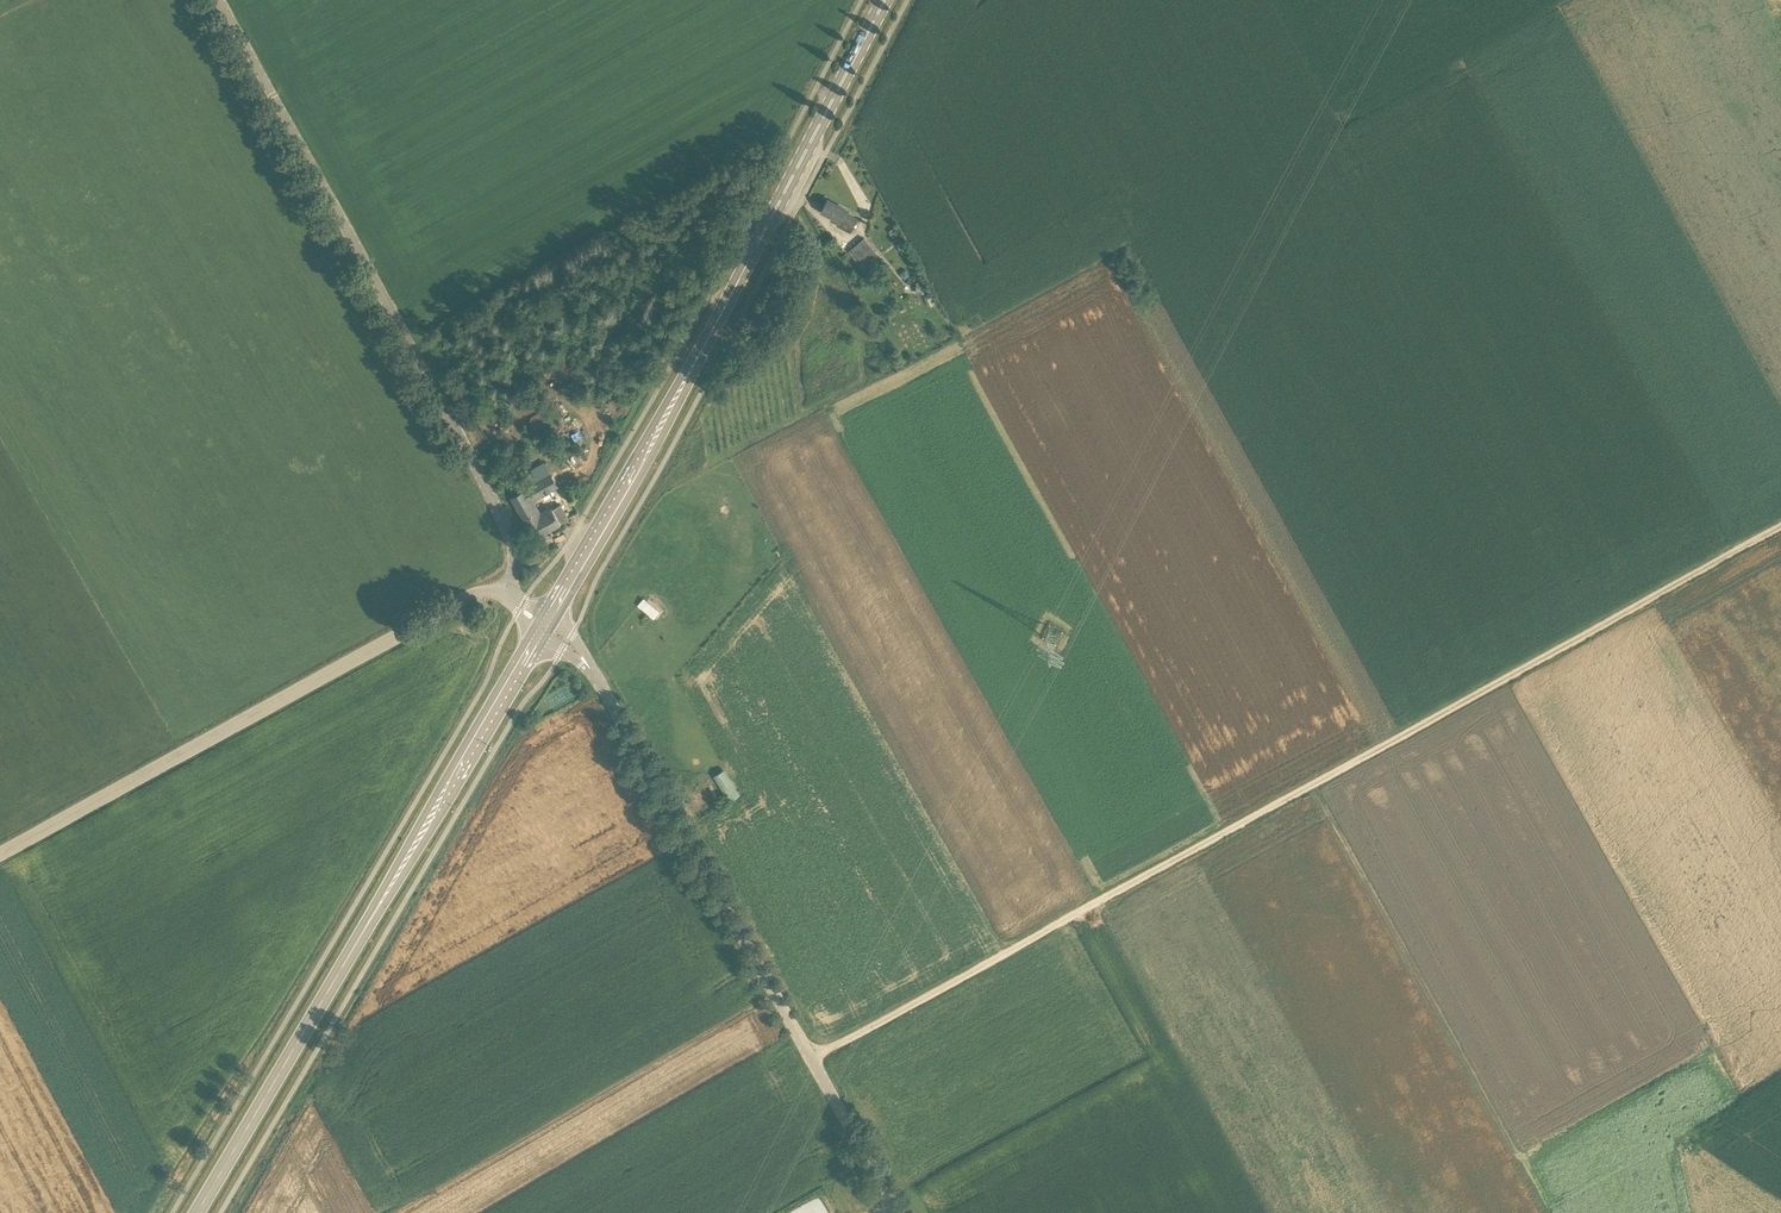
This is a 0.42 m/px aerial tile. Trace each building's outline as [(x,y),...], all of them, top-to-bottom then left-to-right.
[(851,232),(857,221),(852,218),(853,216),(845,211),(846,209),(828,199),(822,211),(840,221),(838,225),(851,232)] [(890,231),(893,237),(898,234),(895,228),(890,231)] [(849,251),(862,266),(875,255),(862,239),(849,251)] [(907,249),(903,241),(902,241),(896,244),(902,254),(908,250),(907,249)] [(926,282),(917,281),(916,293),(925,294),(926,282)] [(445,332),(440,325),(435,328),(439,335),(445,332)] [(549,407),(531,417),(539,431),(557,420),(549,407)] [(569,519),(563,508),(558,501),(544,509),(538,498),(562,485),(548,461),(505,485),(535,538),(569,519)] [(644,595),(637,603),(653,618),(661,610),(644,595)] [(727,767),(715,773),(728,800),(741,794),(727,767)]
